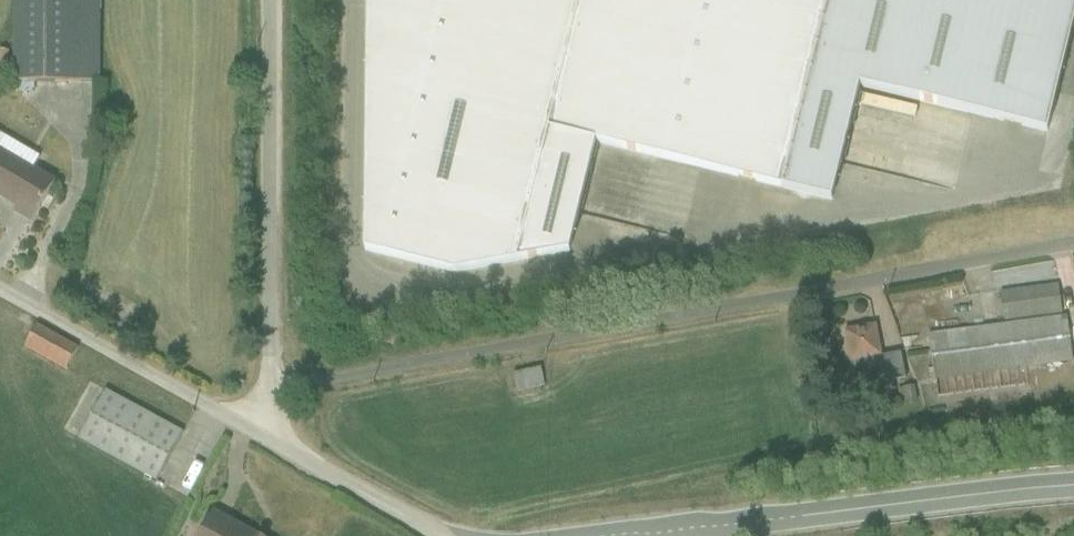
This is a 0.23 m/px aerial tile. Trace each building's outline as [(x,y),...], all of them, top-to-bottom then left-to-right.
[(99,0),(18,0),(19,83),(100,83),(99,0)] [(774,187),(819,0),(364,0),(360,252),(450,275),(568,253),(596,146),(774,187)] [(774,187),(828,200),(856,83),(1049,129),(1073,24),(1073,0),(819,0),(774,187)] [(0,141),(0,194),(39,217),(62,178),(0,141)] [(918,326),(926,385),(1072,365),(1060,278),(998,286),(1002,314),(918,326)] [(841,331),(846,373),(872,370),(874,384),(904,380),(900,346),(875,349),(872,327),(841,331)] [(78,352),(36,328),(23,352),(65,375),(78,352)] [(543,373),(520,376),(524,399),(547,395),(543,373)] [(1000,404),(1034,400),(1031,383),(998,387),(1000,404)] [(102,392),(77,440),(158,483),(182,436),(102,392)] [(922,393),(907,396),(909,409),(925,406),(922,393)] [(217,513),(204,535),(259,535),(217,513)]
